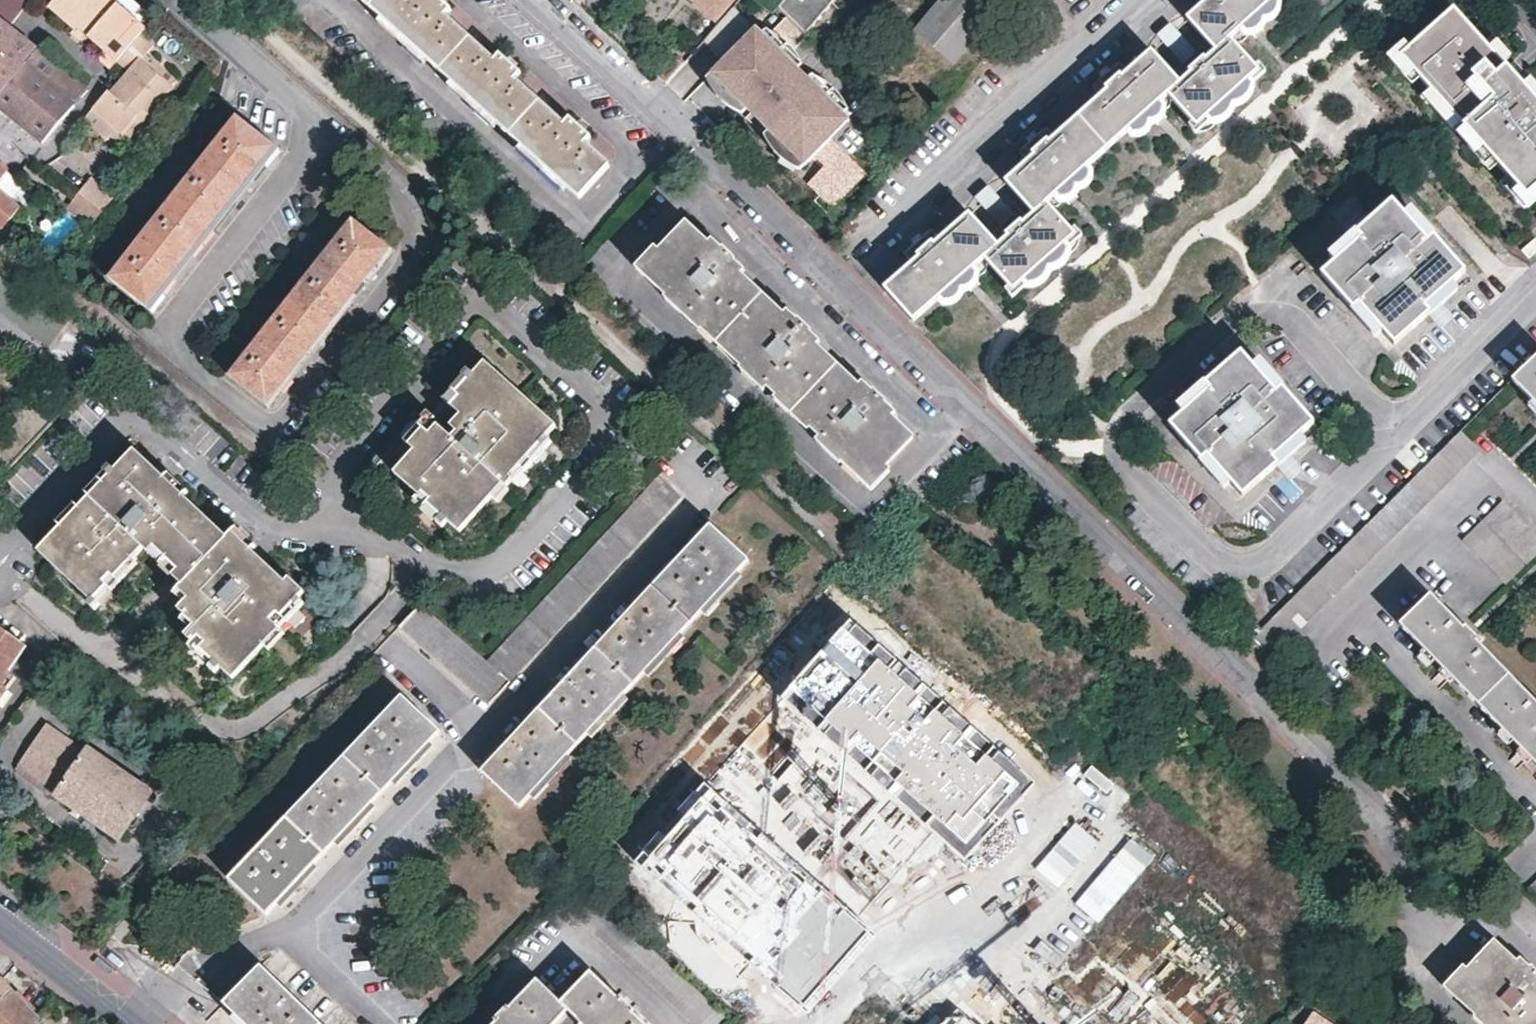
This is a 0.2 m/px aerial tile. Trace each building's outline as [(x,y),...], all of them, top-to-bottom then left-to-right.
[(108,65),(115,58),(134,37),(122,27),(130,18),(110,0),(51,0),(46,5),(73,28),(76,25),(86,34),(102,49),(96,55),(108,65)] [(130,18),(135,12),(122,0),(110,0),(130,18)] [(612,165),(587,142),(592,136),(579,124),(570,115),(564,122),(517,78),(522,73),(512,63),(501,53),(496,59),(448,15),(453,8),(444,0),(363,0),(581,199),(612,165)] [(718,20),(737,0),(695,0),(718,20)] [(808,32),(824,13),(811,0),(786,0),(782,6),(808,32)] [(834,0),(811,0),(824,13),(834,0)] [(1192,12),(1185,18),(1214,51),(1208,55),(1199,45),(1176,66),(1185,77),(1178,82),(1150,50),(1144,56),(1126,72),(1116,59),(1102,71),(1090,82),(1101,94),(1056,135),(1045,123),(1030,136),(1017,147),(1028,159),(1013,173),(1005,180),(1032,212),(1033,213),(1030,217),(1020,207),(993,231),(1001,241),(997,244),(969,213),(962,219),(942,237),(931,225),(916,238),(902,251),(913,264),(886,289),(914,320),(984,258),(1012,289),(1074,235),(1045,202),(1166,95),(1193,126),(1256,70),(1227,38),(1271,0),(1207,0),(1192,12)] [(1005,0),(939,0),(915,29),(954,62),(1005,0)] [(1457,0),(1454,0),(1385,59),(1530,217),(1535,212),(1535,88),(1457,0)] [(1150,50),(1185,18),(1192,12),(1183,2),(1159,24),(1135,46),(1144,56),(1150,50)] [(754,25),(736,6),(705,41),(723,59),(710,71),(729,90),(745,106),(750,111),(761,123),(767,128),(786,147),(804,164),(813,156),(818,151),(831,163),(826,168),(810,184),(834,207),(865,175),(830,140),(849,120),(843,114),(824,95),(808,79),(798,68),(779,50),(762,33),(754,25)] [(36,49),(6,24),(0,19),(0,92),(36,49)] [(81,40),(86,34),(76,25),(73,28),(71,31),(81,40)] [(767,28),(762,33),(779,50),(790,41),(787,39),(783,36),(777,32),(772,30),(767,28)] [(139,57),(146,48),(151,43),(139,31),(134,37),(115,58),(128,70),(108,91),(105,89),(91,106),(121,132),(124,129),(140,109),(145,114),(170,86),(139,57)] [(790,41),(779,50),(798,68),(802,64),(801,61),(799,57),(797,51),(794,47),(790,42),(790,41)] [(139,57),(170,86),(178,77),(146,48),(139,57)] [(42,142),(61,119),(85,89),(36,49),(0,92),(0,108),(17,122),(42,142)] [(719,100),(729,90),(710,71),(706,77),(709,85),(713,94),(719,100)] [(813,74),(808,79),(824,95),(834,86),(832,84),(827,80),(820,76),(813,74)] [(834,86),(824,95),(843,114),(847,109),(846,104),(844,99),(840,93),(836,88),(834,86)] [(739,112),(745,106),(729,90),(719,100),(720,101),(726,106),(732,110),(739,112)] [(140,109),(124,129),(129,134),(145,114),(140,109)] [(757,128),(761,123),(750,111),(745,116),(757,128)] [(254,182),(279,151),(238,119),(209,155),(207,153),(198,163),(201,165),(146,232),(144,229),(136,240),(138,242),(110,276),(151,310),(176,279),(172,276),(189,255),(193,259),(238,203),(233,200),(251,179),(254,182)] [(772,154),(775,158),(786,147),(767,128),(762,133),(763,138),(766,147),(772,154)] [(798,171),(804,164),(786,147),(775,158),(777,159),(783,164),(790,168),(798,171)] [(813,156),(826,168),(831,163),(818,151),(813,156)] [(969,213),(1005,180),(1013,173),(1004,162),(980,184),(953,208),(962,219),(969,213)] [(14,239),(19,233),(7,222),(19,207),(9,199),(1,192),(14,177),(0,166),(0,228),(7,234),(14,239)] [(104,210),(116,195),(90,175),(78,190),(104,210)] [(22,184),(14,177),(1,192),(9,199),(22,184)] [(92,224),(102,212),(76,193),(67,204),(92,224)] [(1426,307),(1452,284),(1465,272),(1433,235),(1426,241),(1404,214),(1392,200),(1356,231),(1361,237),(1335,260),(1321,273),(1352,308),(1358,303),(1383,332),(1394,344),(1430,312),(1426,307)] [(1426,241),(1433,235),(1410,208),(1404,214),(1426,241)] [(371,282),(394,254),(353,220),(326,254),(324,252),(313,266),(316,268),(266,331),(263,329),(254,339),(257,342),(229,375),(271,408),(295,381),(291,378),(308,356),(311,358),(355,303),(352,301),(368,279),(371,282)] [(869,483),(911,438),(880,408),(883,404),(879,400),(872,393),(867,397),(806,337),(809,334),(804,328),(798,322),(793,327),(730,265),(733,261),(727,255),(722,250),(718,255),(685,223),(641,267),(869,483)] [(1361,237),(1356,231),(1331,253),(1335,260),(1361,237)] [(1426,307),(1430,312),(1456,289),(1452,284),(1426,307)] [(1358,303),(1352,308),(1377,336),(1383,332),(1358,303)] [(1274,459),(1300,436),(1315,424),(1283,387),(1276,393),(1252,365),(1241,352),(1206,383),(1212,389),(1185,412),(1172,424),(1202,460),(1209,455),(1231,481),(1244,495),(1279,465),(1274,459)] [(1510,379),(1535,406),(1535,354),(1510,379)] [(1276,393),(1283,387),(1259,359),(1252,365),(1276,393)] [(526,460),(545,437),(555,426),(485,364),(473,377),(457,395),(462,399),(453,409),(437,426),(430,435),(425,430),(409,447),(415,453),(395,475),(419,496),(423,492),(432,501),(429,504),(449,522),(461,533),(493,497),(490,493),(499,482),(505,488),(512,481),(506,475),(522,456),(526,460)] [(457,395),(473,377),(466,371),(460,377),(462,379),(444,400),(453,409),(462,399),(457,395)] [(1212,389),(1206,383),(1179,406),(1185,412),(1212,389)] [(430,435),(437,426),(432,421),(435,419),(427,412),(420,419),(423,421),(403,441),(409,447),(425,430),(430,435)] [(1459,430),(1253,635),(1274,654),(1480,450),(1459,430)] [(1274,459),(1279,465),(1306,442),(1300,436),(1274,459)] [(506,475),(512,481),(521,470),(524,472),(543,451),(545,452),(553,443),(545,437),(526,460),(522,456),(506,475)] [(279,627),(301,604),(307,597),(291,582),(288,586),(262,562),(245,545),(233,534),(228,539),(184,497),(166,480),(136,452),(116,472),(90,500),(81,510),(62,530),(40,553),(91,602),(136,557),(147,546),(154,552),(158,547),(182,570),(177,575),(186,584),(182,588),(194,598),(188,603),(183,608),(190,614),(200,624),(195,630),(190,634),(197,641),(224,668),(235,678),(267,647),(283,631),(279,627)] [(1209,455),(1202,460),(1224,487),(1231,481),(1209,455)] [(90,500),(116,472),(110,466),(103,473),(105,475),(85,495),(90,500)] [(166,480),(184,497),(189,492),(171,475),(166,480)] [(421,603),(401,626),(490,703),(681,497),(659,477),(500,649),(489,661),(421,603)] [(490,493),(493,497),(499,503),(509,491),(505,488),(499,482),(490,493)] [(423,492),(419,496),(415,501),(437,521),(436,523),(443,529),(449,522),(429,504),(432,501),(423,492)] [(1535,554),(1535,535),(1503,501),(1483,520),(1526,564),(1535,554)] [(62,530),(81,510),(76,505),(57,524),(62,530)] [(1493,535),(1481,523),(1464,541),(1476,551),(1508,583),(1525,566),(1493,535)] [(522,806),(749,560),(710,525),(482,770),(522,806)] [(245,545),(262,562),(266,558),(249,541),(245,545)] [(158,547),(154,552),(177,575),(182,570),(158,547)] [(136,557),(91,602),(88,606),(95,613),(103,606),(100,604),(142,562),(136,557)] [(194,598),(182,588),(177,592),(188,603),(194,598)] [(1474,641),(1476,639),(1464,627),(1462,628),(1429,594),(1397,625),(1438,666),(1535,765),(1535,704),(1474,641)] [(279,627),(283,631),(306,608),(301,604),(279,627)] [(200,624),(190,614),(185,620),(195,630),(200,624)] [(1022,774),(848,618),(780,700),(944,842),(957,853),(962,860),(1033,784),(1022,774)] [(27,647),(0,628),(0,683),(9,671),(27,647)] [(283,631),(267,647),(271,652),(287,635),(283,631)] [(224,668),(197,641),(192,645),(214,666),(212,668),(218,675),(224,668)] [(6,689),(15,677),(9,671),(0,683),(0,685),(6,689)] [(2,706),(12,694),(6,689),(0,685),(0,704),(2,706)] [(268,915),(441,732),(402,697),(230,878),(268,915)] [(120,837),(151,792),(84,746),(82,750),(43,724),(17,762),(57,789),(55,793),(120,837)] [(57,789),(17,762),(12,769),(49,793),(55,793),(57,789)] [(741,954),(809,1012),(877,938),(868,929),(708,786),(638,866),(678,900),(741,954)] [(1535,901),(1535,881),(1526,891),(1535,901)] [(130,912),(110,933),(122,943),(140,923),(130,912)] [(1535,974),(1530,968),(1526,972),(1495,943),(1452,987),(1492,1023),(1535,1023),(1535,974)] [(100,956),(96,961),(110,973),(114,968),(100,956)] [(261,965),(222,1003),(244,1023),(321,1023),(261,965)] [(568,1011),(582,1023),(645,1023),(634,1013),(635,1011),(619,995),(616,997),(591,972),(560,1004),(536,981),(509,1009),(508,1008),(496,1020),(498,1022),(497,1023),(556,1023),(568,1011)] [(33,1022),(38,1017),(6,983),(0,977),(0,1023),(35,1023),(33,1022)] [(966,1017),(954,1007),(938,1023),(974,1023),(966,1017)] [(1314,1012),(1306,1023),(1331,1023),(1314,1012)]
